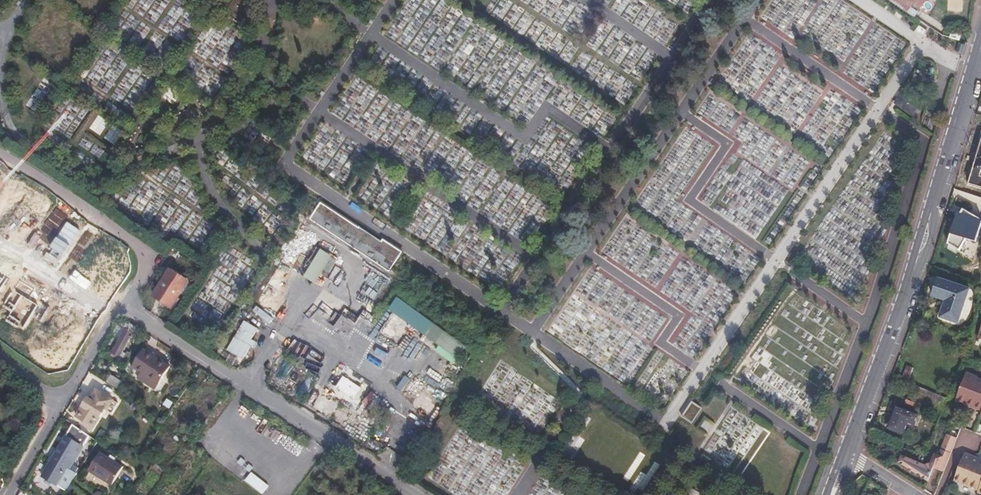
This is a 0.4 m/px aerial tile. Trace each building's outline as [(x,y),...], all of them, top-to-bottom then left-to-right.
[(951,39),(960,42),(962,35),(953,33),(951,39)] [(965,45),(958,43),(955,52),(962,54),(965,45)] [(111,49),(88,75),(105,90),(128,63),(111,49)] [(913,116),(924,100),(905,87),(894,103),(913,116)] [(89,130),(100,135),(105,123),(95,118),(89,130)] [(980,156),(978,155),(968,186),(980,190),(980,188),(980,153),(980,156)] [(44,204),(28,194),(20,207),(11,202),(0,220),(0,221),(15,231),(21,222),(29,227),(44,204)] [(64,211),(68,206),(56,196),(51,202),(64,211)] [(948,243),(960,250),(967,239),(976,242),(980,225),(980,220),(963,209),(960,214),(957,213),(948,243)] [(70,255),(84,232),(68,222),(60,235),(51,230),(40,249),(56,259),(61,250),(70,255)] [(110,244),(113,238),(100,230),(96,236),(110,244)] [(305,252),(310,240),(302,237),(297,249),(305,252)] [(114,240),(111,246),(121,251),(124,246),(114,240)] [(114,254),(100,245),(81,277),(100,289),(116,262),(111,259),(114,254)] [(305,276),(317,284),(335,256),(323,248),(305,276)] [(196,307),(190,314),(210,318),(215,311),(205,304),(211,295),(212,293),(218,294),(229,302),(230,297),(237,288),(238,282),(230,280),(226,277),(224,280),(228,261),(217,277),(222,278),(221,279),(219,288),(213,284),(214,279),(211,278),(208,293),(204,292),(197,301),(196,307)] [(156,297),(172,308),(188,283),(172,272),(156,297)] [(370,306),(386,289),(371,275),(355,292),(370,306)] [(37,290),(21,280),(8,303),(16,308),(10,317),(27,327),(40,305),(31,299),(37,290)] [(945,305),(943,309),(940,320),(948,323),(959,327),(964,312),(971,292),(937,281),(931,299),(945,304),(945,305)] [(458,365),(471,346),(400,297),(391,310),(442,344),(437,351),(458,365)] [(349,302),(343,313),(336,310),(334,316),(312,305),(307,316),(351,337),(364,309),(349,302)] [(74,327),(56,315),(37,345),(56,357),(74,327)] [(130,318),(127,323),(131,322),(137,326),(139,322),(130,318)] [(235,336),(255,348),(258,343),(253,340),(259,329),(245,321),(235,336)] [(127,323),(121,336),(122,336),(115,348),(122,351),(128,340),(129,340),(137,326),(131,322),(127,323)] [(226,350),(243,359),(250,346),(235,336),(226,350)] [(415,350),(424,356),(430,346),(422,340),(415,350)] [(134,366),(142,373),(159,385),(171,369),(146,350),(134,366)] [(296,365),(286,357),(285,359),(278,353),(267,367),(276,374),(273,379),(280,385),(296,365)] [(978,375),(979,374),(968,370),(957,398),(977,406),(980,407),(980,376),(978,375)] [(159,385),(142,373),(139,378),(155,390),(159,385)] [(108,382),(119,389),(123,383),(112,375),(108,382)] [(297,392),(305,395),(311,380),(303,376),(297,392)] [(363,394),(362,405),(372,406),(373,394),(366,393),(367,383),(358,382),(357,394),(363,394)] [(915,387),(910,402),(941,414),(946,399),(915,387)] [(80,412),(97,423),(106,408),(89,398),(80,412)] [(691,400),(681,417),(692,423),(702,407),(691,400)] [(889,428),(903,434),(907,424),(914,426),(918,415),(897,407),(889,428)] [(734,457),(747,428),(744,427),(743,429),(736,425),(737,423),(727,418),(713,447),(724,452),(734,457)] [(70,483),(76,474),(70,471),(90,437),(73,427),(56,457),(57,458),(55,462),(53,461),(44,476),(58,484),(57,487),(64,492),(70,483)] [(938,454),(931,475),(932,475),(938,462),(946,466),(957,438),(947,434),(938,454)] [(968,451),(962,466),(957,479),(980,488),(980,490),(980,456),(968,451)] [(898,460),(931,475),(938,454),(934,452),(930,461),(924,463),(901,453),(898,460)] [(87,472),(109,488),(121,470),(113,463),(107,460),(99,454),(87,472)] [(245,479),(262,494),(269,486),(252,471),(245,479)] [(44,476),(43,479),(57,487),(58,484),(44,476)]
